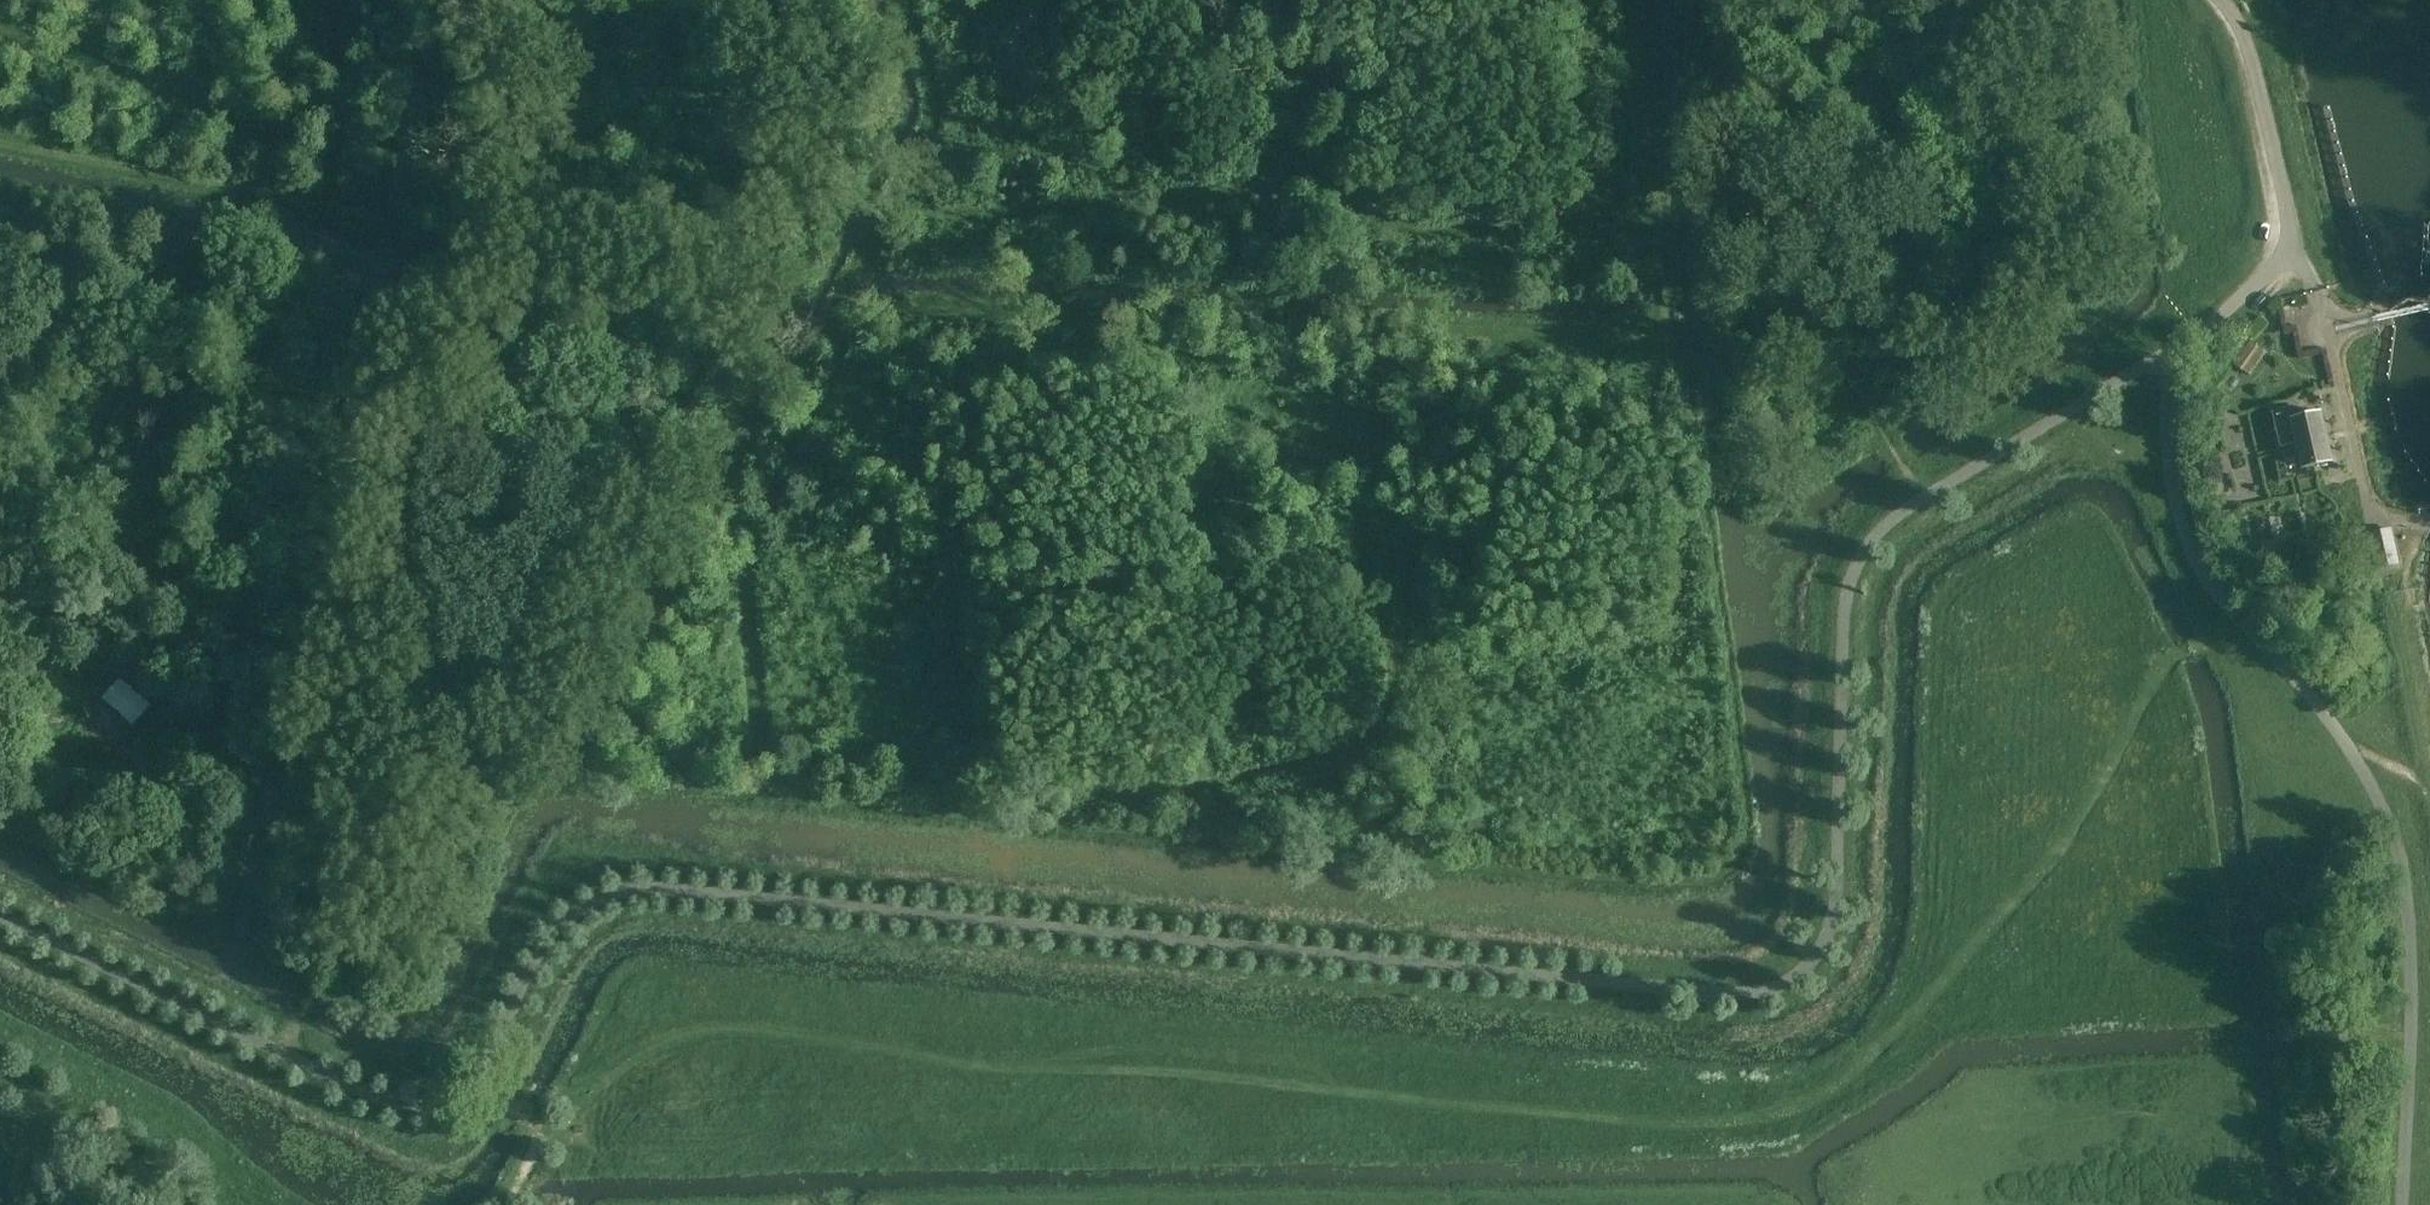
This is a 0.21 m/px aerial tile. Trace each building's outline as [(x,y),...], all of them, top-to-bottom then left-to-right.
[(2249,376),(2267,353),(2250,341),(2233,364),(2249,376)] [(2319,416),(2294,422),(2291,408),(2272,412),(2280,447),(2298,444),(2304,468),(2331,462),(2319,416)] [(2322,482),(2324,496),(2341,493),(2339,479),(2322,482)] [(2392,527),(2369,532),(2377,570),(2400,564),(2392,527)] [(2341,590),(2361,586),(2359,577),(2340,580),(2341,590)]
